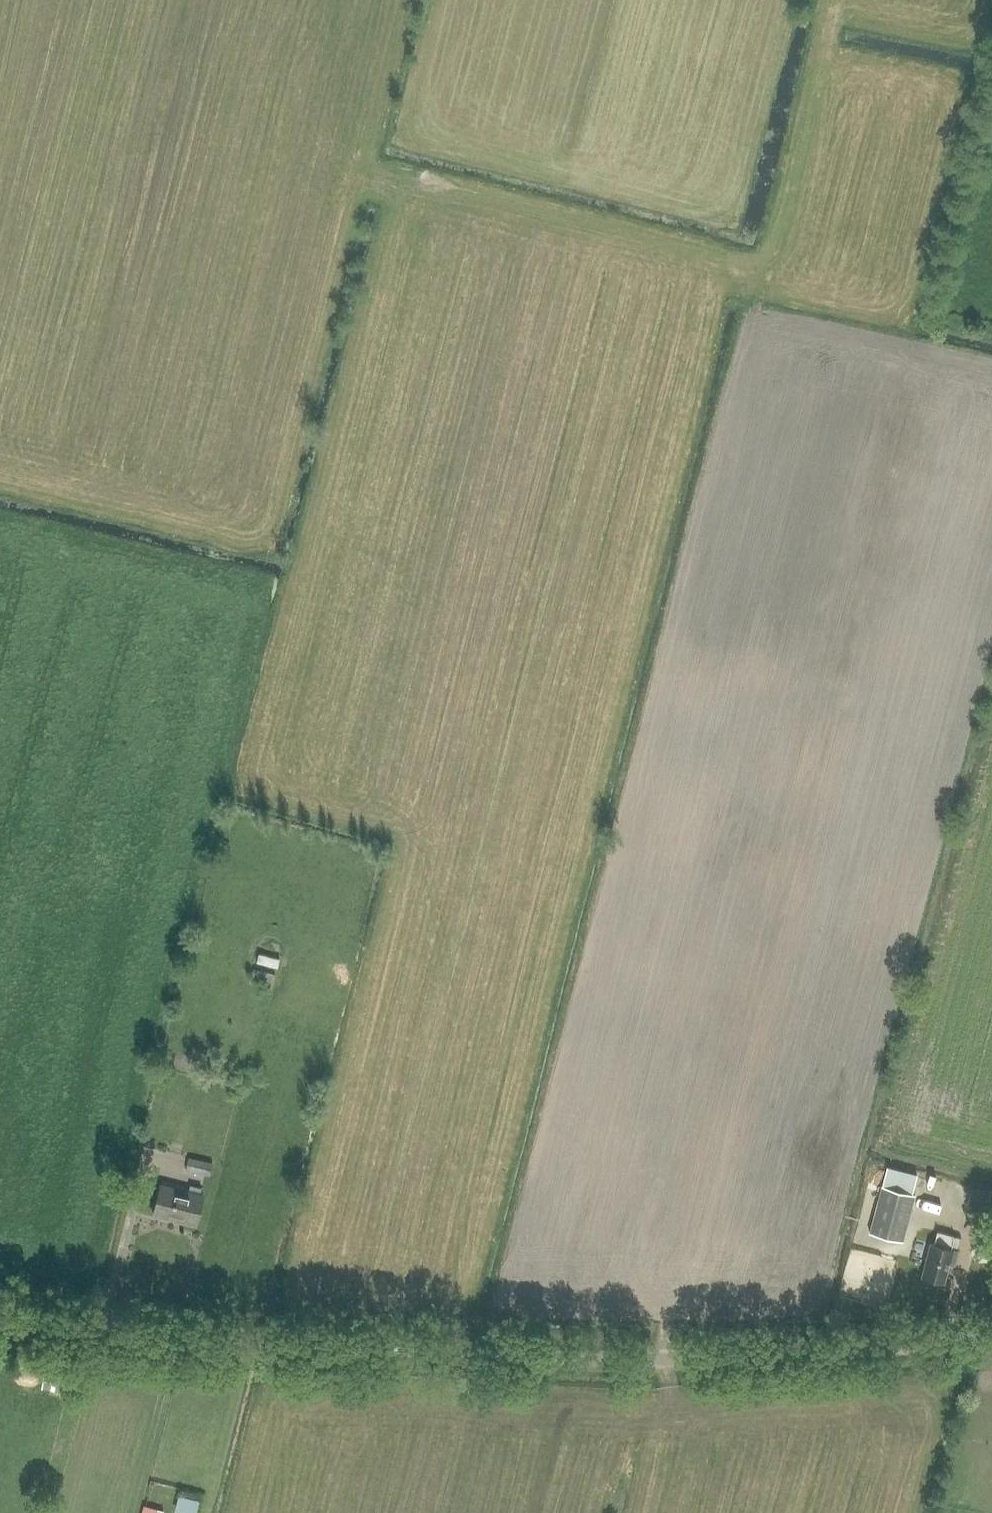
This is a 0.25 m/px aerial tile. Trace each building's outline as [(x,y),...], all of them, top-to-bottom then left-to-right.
[(278,973),(255,967),(252,981),(274,987),(278,973)] [(186,1170),(211,1175),(213,1161),(189,1156),(186,1170)] [(914,1194),(919,1175),(888,1167),(883,1186),(882,1186),(869,1233),(902,1241),(915,1195),(914,1194)] [(196,1225),(204,1195),(161,1184),(153,1214),(196,1225)] [(951,1249),(954,1236),(937,1231),(934,1244),(931,1243),(922,1276),(944,1282),(949,1263),(954,1265),(958,1250),(951,1249)] [(42,1387),(68,1392),(71,1374),(45,1370),(42,1387)] [(176,1507),(197,1512),(200,1499),(179,1494),(176,1507)] [(142,1512),(164,1512),(165,1510),(144,1505),(142,1512)]
